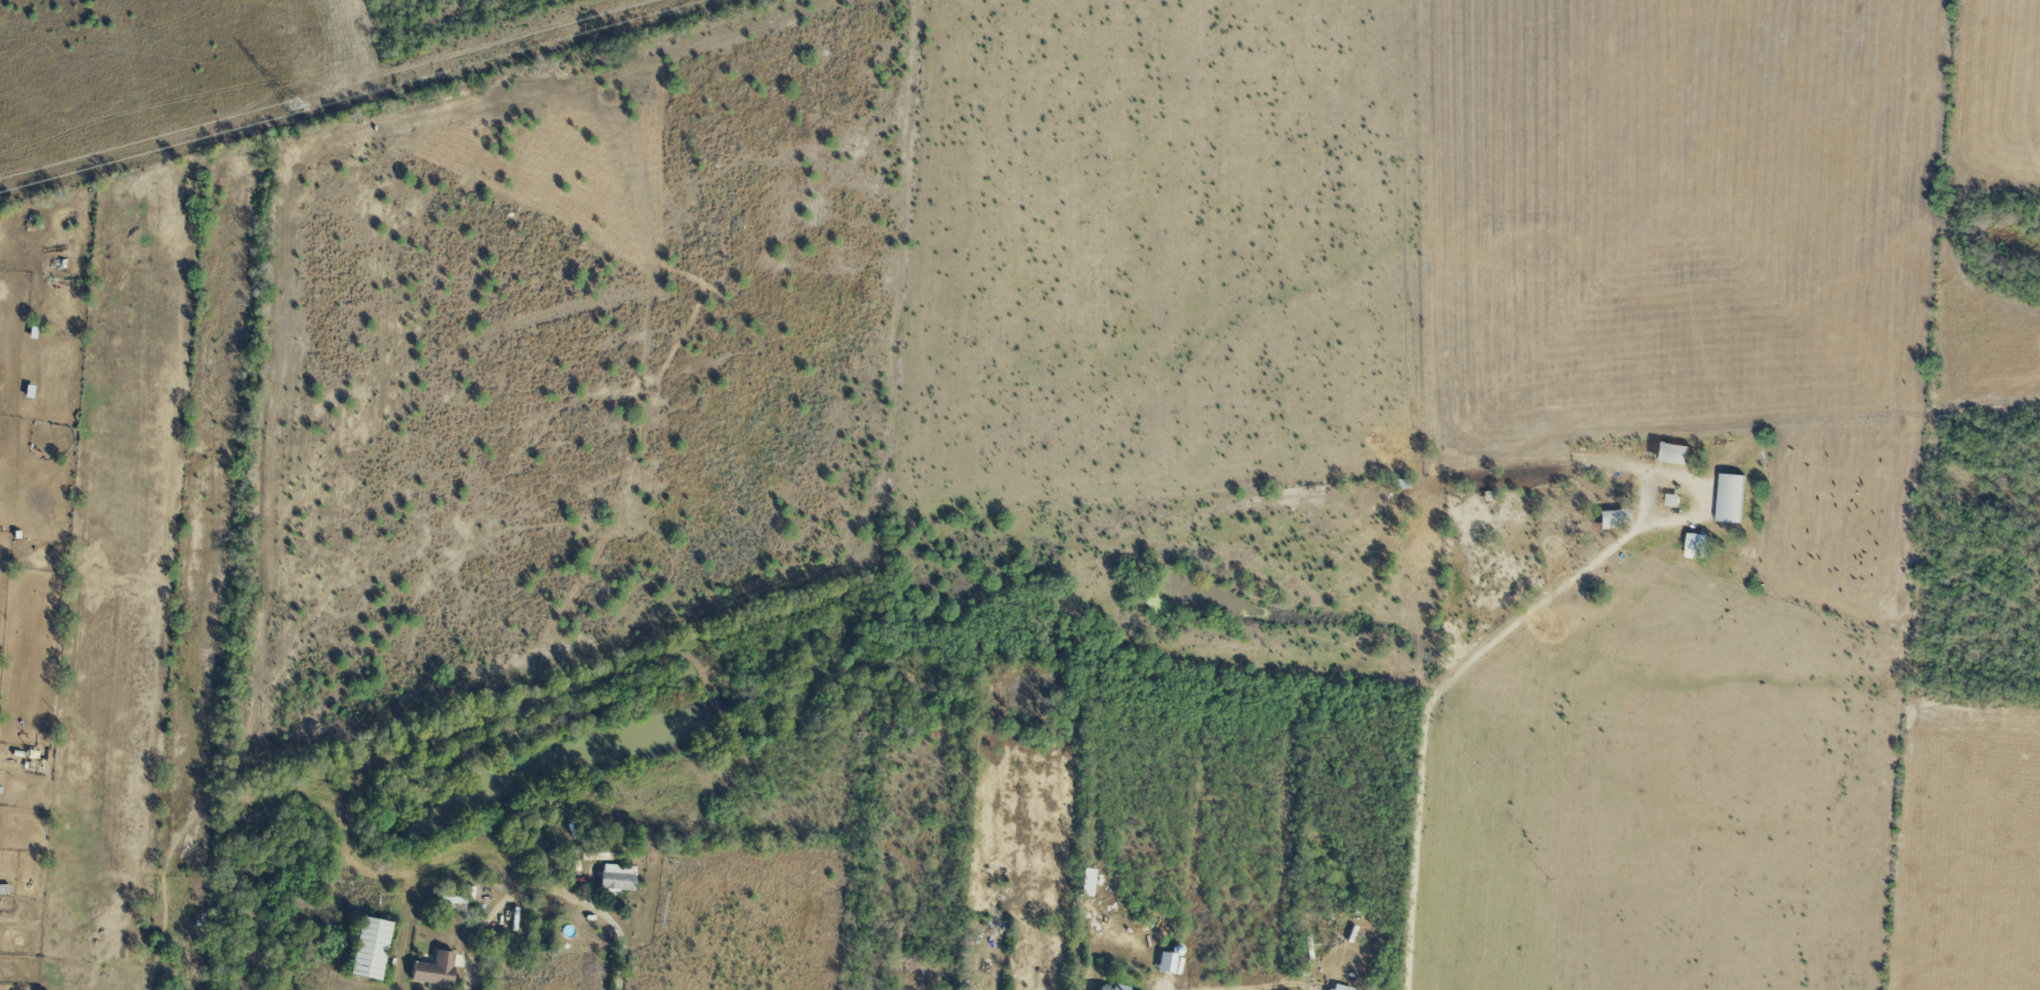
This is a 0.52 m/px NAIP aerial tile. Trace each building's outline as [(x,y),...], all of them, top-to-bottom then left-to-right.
[(1690,446),(1655,443),(1653,462),(1688,465),(1690,446)] [(1745,476),(1720,474),(1718,523),(1742,523),(1745,476)] [(1616,523),(1627,523),(1627,511),(1598,512),(1599,530),(1616,529),(1616,523)] [(1708,535),(1688,534),(1687,559),(1707,559),(1708,535)] [(601,890),(634,891),(635,866),(601,865),(601,890)] [(1091,897),(1093,885),(1100,886),(1102,873),(1082,871),(1079,895),(1091,897)] [(466,910),(465,891),(434,892),(435,904),(448,903),(449,911),(466,910)] [(538,911),(548,911),(547,896),(537,896),(538,911)] [(361,917),(349,975),(379,981),(391,923),(361,917)] [(413,962),(411,982),(451,987),(455,953),(436,951),(434,965),(413,962)] [(1176,955),(1159,953),(1157,972),(1174,974),(1176,955)]
